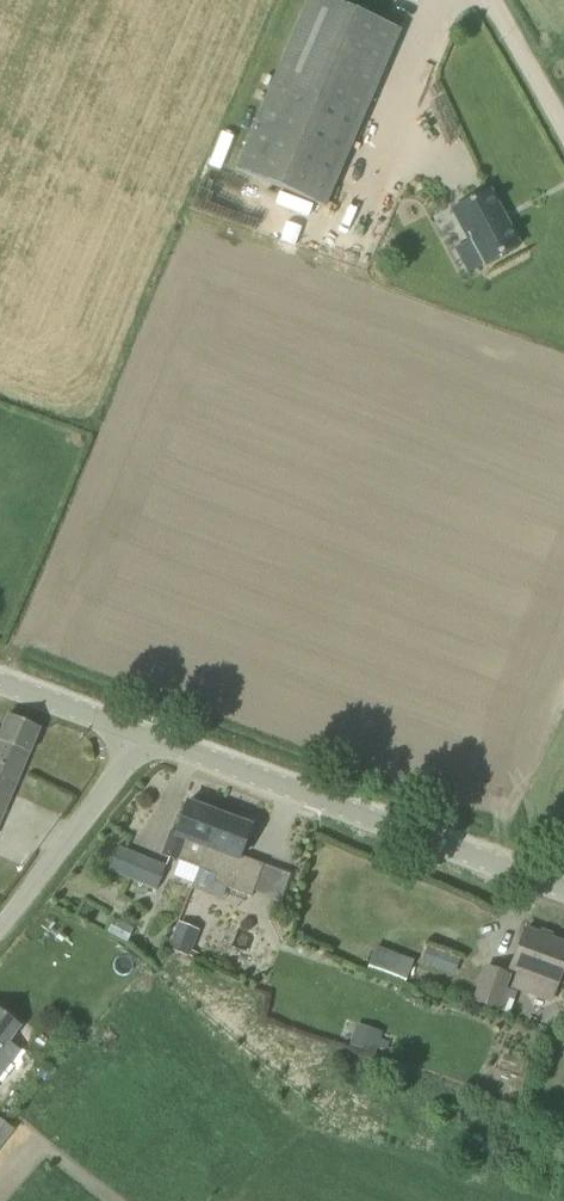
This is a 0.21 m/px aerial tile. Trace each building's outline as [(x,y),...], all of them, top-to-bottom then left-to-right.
[(324,206),(400,29),(332,0),(307,0),(235,168),(324,206)] [(481,264),(519,244),(490,189),(452,209),(481,264)] [(40,727),(9,713),(0,734),(0,821),(40,727)] [(162,853),(181,860),(199,867),(219,814),(187,802),(175,833),(171,831),(162,853)] [(219,814),(199,867),(217,874),(215,881),(252,895),(264,865),(243,856),(239,857),(251,826),(219,814)] [(157,889),(166,867),(119,847),(109,869),(157,889)] [(179,922),(168,949),(189,957),(200,930),(179,922)] [(510,970),(556,986),(563,965),(563,943),(525,929),(510,970)] [(369,963),(408,978),(416,958),(376,943),(369,963)] [(426,948),(425,967),(457,969),(458,950),(426,948)] [(475,1002),(496,1009),(508,975),(487,967),(475,1002)] [(20,1026),(0,1010),(0,1079),(14,1060),(2,1050),(20,1026)] [(375,1054),(382,1036),(356,1027),(350,1045),(375,1054)] [(16,1127),(0,1114),(0,1147),(16,1127)]
